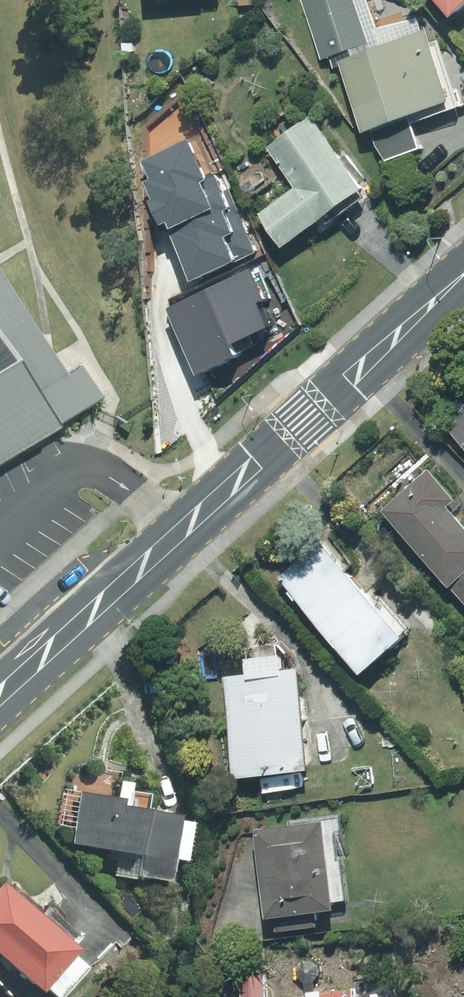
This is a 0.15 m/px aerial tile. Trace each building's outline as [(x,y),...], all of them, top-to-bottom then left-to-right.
[(326,63),(374,44),(356,0),(301,0),(326,63)] [(463,19),(463,0),(446,0),(463,19)] [(435,31),(347,62),(373,136),(378,135),(383,149),(394,163),(429,151),(418,122),(462,106),(435,31)] [(377,195),(317,119),(275,153),(305,192),(270,220),(297,254),(333,226),(335,229),(377,195)] [(224,208),(168,225),(201,333),(260,313),(224,208)] [(96,403),(76,370),(60,380),(0,280),(0,461),(96,403)] [(463,572),(463,510),(457,502),(463,496),(463,494),(434,463),(388,506),(457,578),(463,572)] [(377,672),(419,633),(330,537),(289,575),(377,672)] [(245,777),(325,767),(312,667),(233,677),(245,777)] [(169,882),(180,815),(127,806),(128,801),(79,793),(70,844),(138,856),(134,876),(169,882)] [(334,818),(264,828),(278,932),(322,925),(319,910),(346,906),(334,818)] [(86,965),(72,953),(78,946),(1,879),(0,881),(0,954),(40,990),(43,986),(56,996),(58,996),(86,965)] [(103,981),(115,970),(106,961),(94,972),(103,981)] [(268,973),(243,975),(244,996),(270,996),(268,973)] [(360,987),(325,991),(325,996),(361,996),(360,987)]
